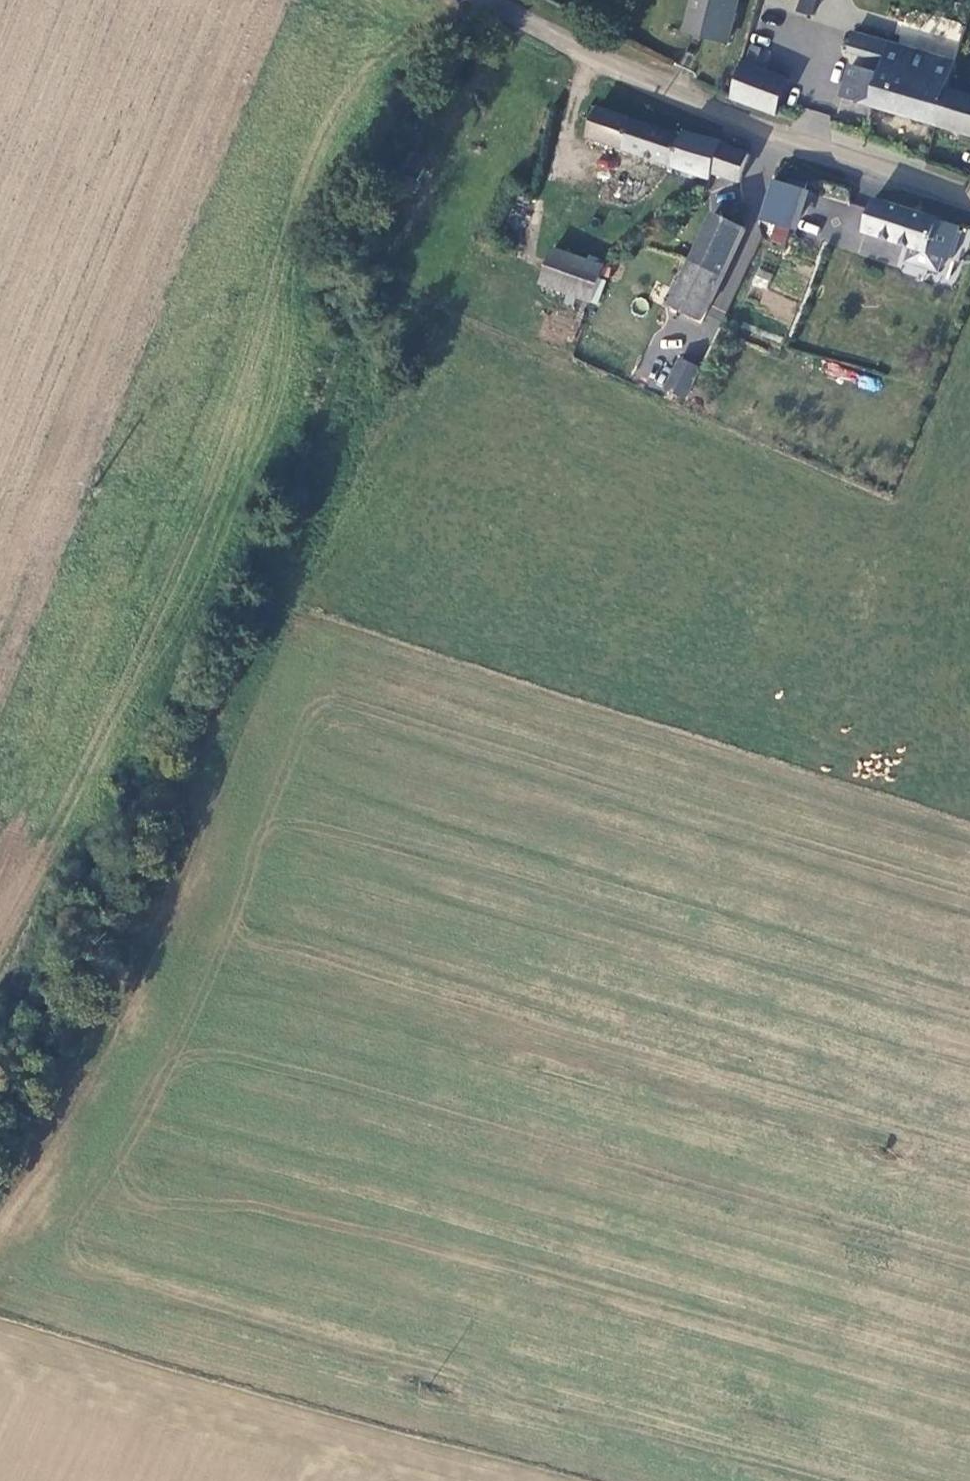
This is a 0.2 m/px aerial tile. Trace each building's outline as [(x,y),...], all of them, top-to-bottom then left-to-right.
[(687,33),(729,43),(739,0),(695,0),(687,33)] [(799,11),(810,14),(814,2),(805,0),(801,0),(799,11)] [(845,97),(917,118),(936,55),(854,33),(849,50),(886,63),(882,77),(853,69),(845,97)] [(734,98),(780,116),(790,78),(755,67),(761,43),(751,41),(734,98)] [(956,62),(936,55),(917,118),(937,124),(948,89),(956,62)] [(948,89),(937,124),(969,134),(969,96),(948,89)] [(725,143),(686,130),(685,135),(600,109),(591,138),(715,181),(717,175),(741,182),(752,155),(724,147),(725,143)] [(805,190),(777,182),(765,219),(794,228),(805,190)] [(865,232),(949,260),(960,227),(877,199),(865,232)] [(647,294),(600,280),(592,302),(571,296),(557,331),(575,340),(679,382),(701,322),(671,304),(714,215),(687,205),(647,294)] [(671,304),(701,322),(743,225),(716,211),(714,215),(671,304)] [(605,267),(554,248),(541,285),(571,296),(592,302),(600,280),(605,267)]
